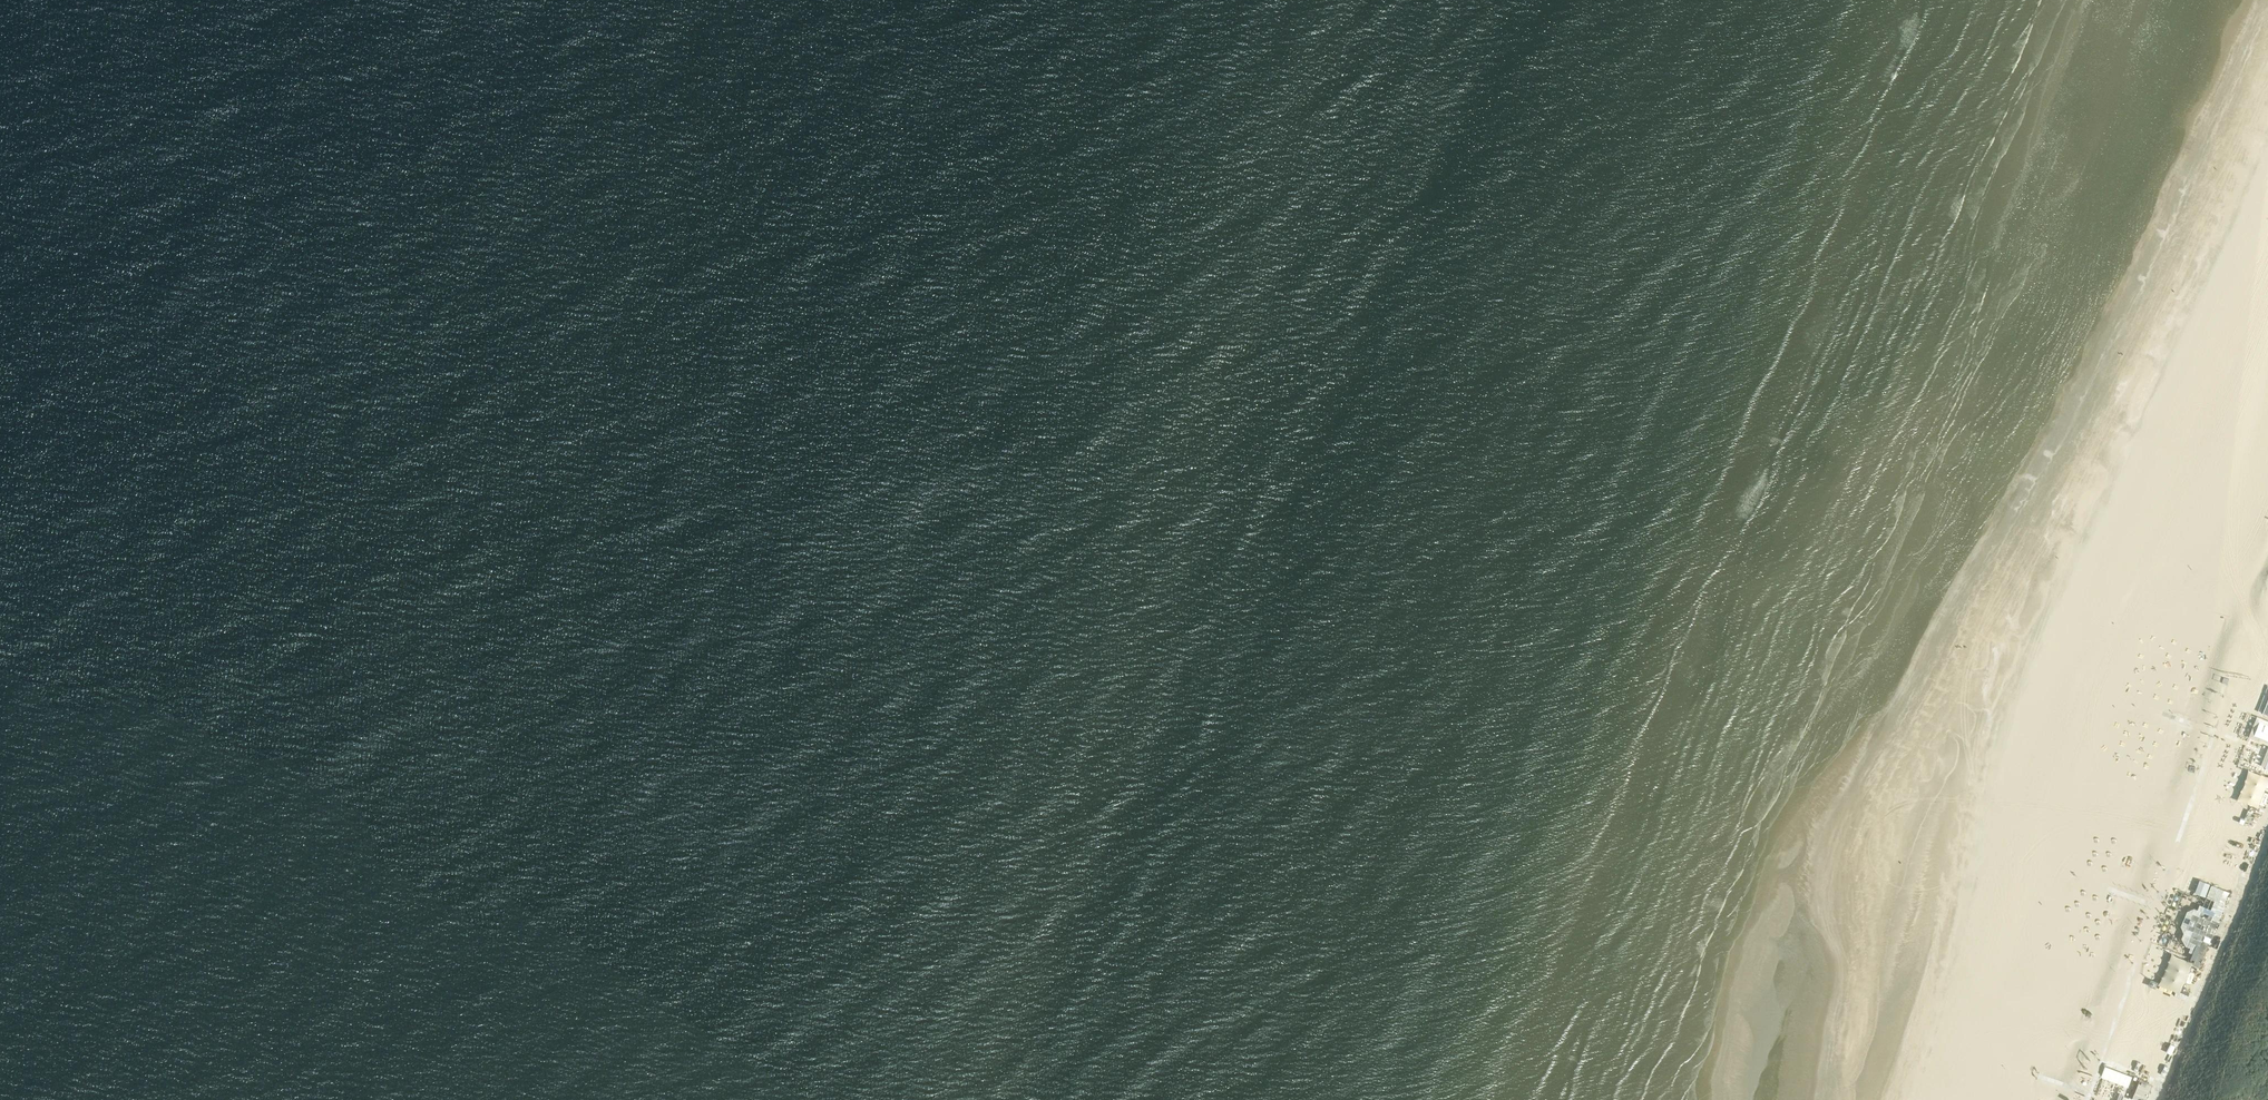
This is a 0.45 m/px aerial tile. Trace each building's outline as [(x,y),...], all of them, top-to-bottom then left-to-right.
[(2237,799),(2255,808),(2267,781),(2267,779),(2251,771),(2237,799)] [(2186,893),(2200,899),(2206,888),(2192,881),(2186,893)] [(2208,902),(2219,905),(2222,893),(2211,890),(2208,902)] [(2220,923),(2202,915),(2190,946),(2208,953),(2220,923)] [(2191,959),(2172,951),(2160,980),(2178,988),(2191,959)] [(2158,1073),(2167,1040),(2148,1036),(2144,1055),(2154,1057),(2150,1071),(2158,1073)] [(2137,1065),(2148,1070),(2154,1059),(2142,1054),(2137,1065)] [(2137,1088),(2146,1093),(2149,1087),(2139,1083),(2137,1088)]
